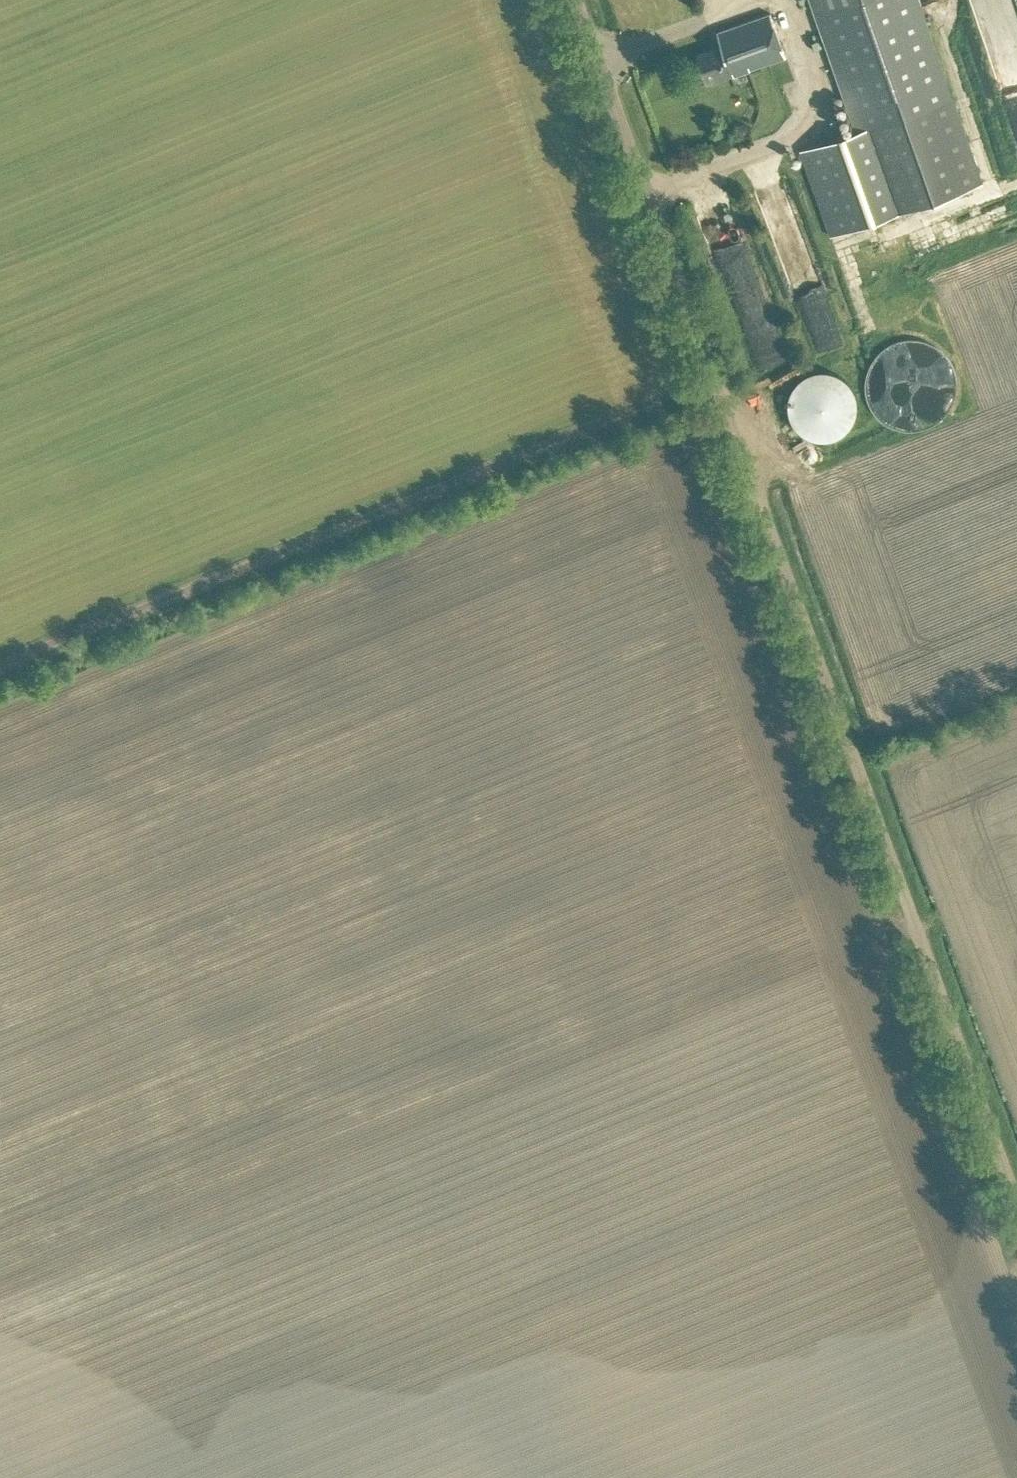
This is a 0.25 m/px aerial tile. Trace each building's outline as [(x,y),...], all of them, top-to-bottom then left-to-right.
[(917,203),(983,180),(919,0),(811,0),(823,34),(822,34),(856,129),(800,149),(831,234),(917,203)] [(770,11),(716,30),(720,40),(713,43),(714,46),(695,52),(707,85),(786,56),(770,11)] [(836,325),(811,336),(818,354),(844,343),(836,325)] [(806,436),(817,439),(829,438),(840,433),(849,425),(854,414),(855,402),(852,391),(845,381),(835,374),(823,371),(811,372),(801,377),(792,386),(787,396),(786,408),(789,420),(796,430),(806,436)]
